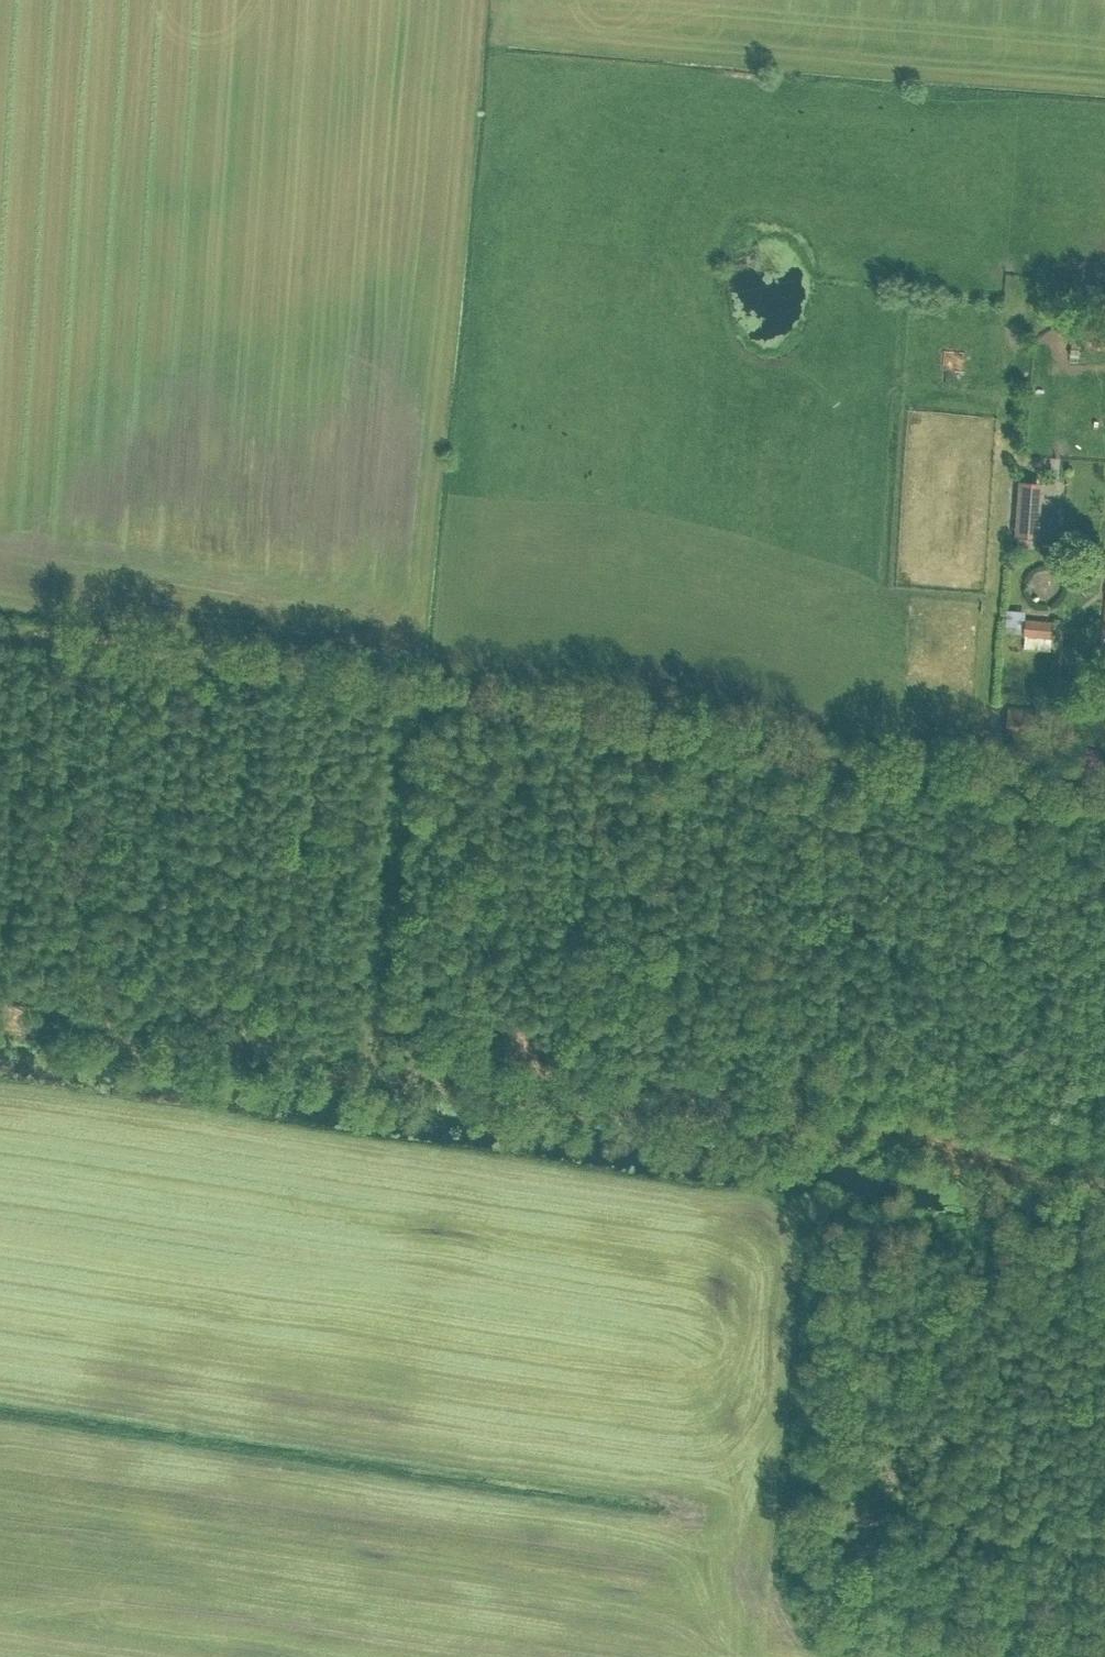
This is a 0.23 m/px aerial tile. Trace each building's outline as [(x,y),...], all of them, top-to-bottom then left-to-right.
[(1031,523),(1034,482),(1019,481),(1015,537),(1037,539),(1038,523),(1031,523)] [(1005,634),(1051,638),(1053,615),(1033,613),(1032,619),(1024,618),(1024,611),(1007,610),(1005,634)]
